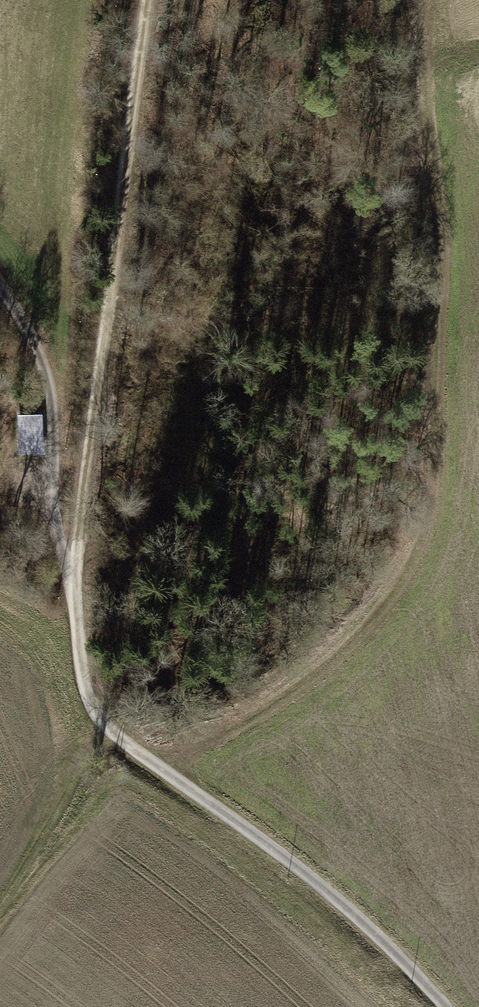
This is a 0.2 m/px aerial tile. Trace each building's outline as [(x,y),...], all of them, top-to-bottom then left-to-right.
[(47,450),(45,411),(17,412),(19,452),(47,450)]
